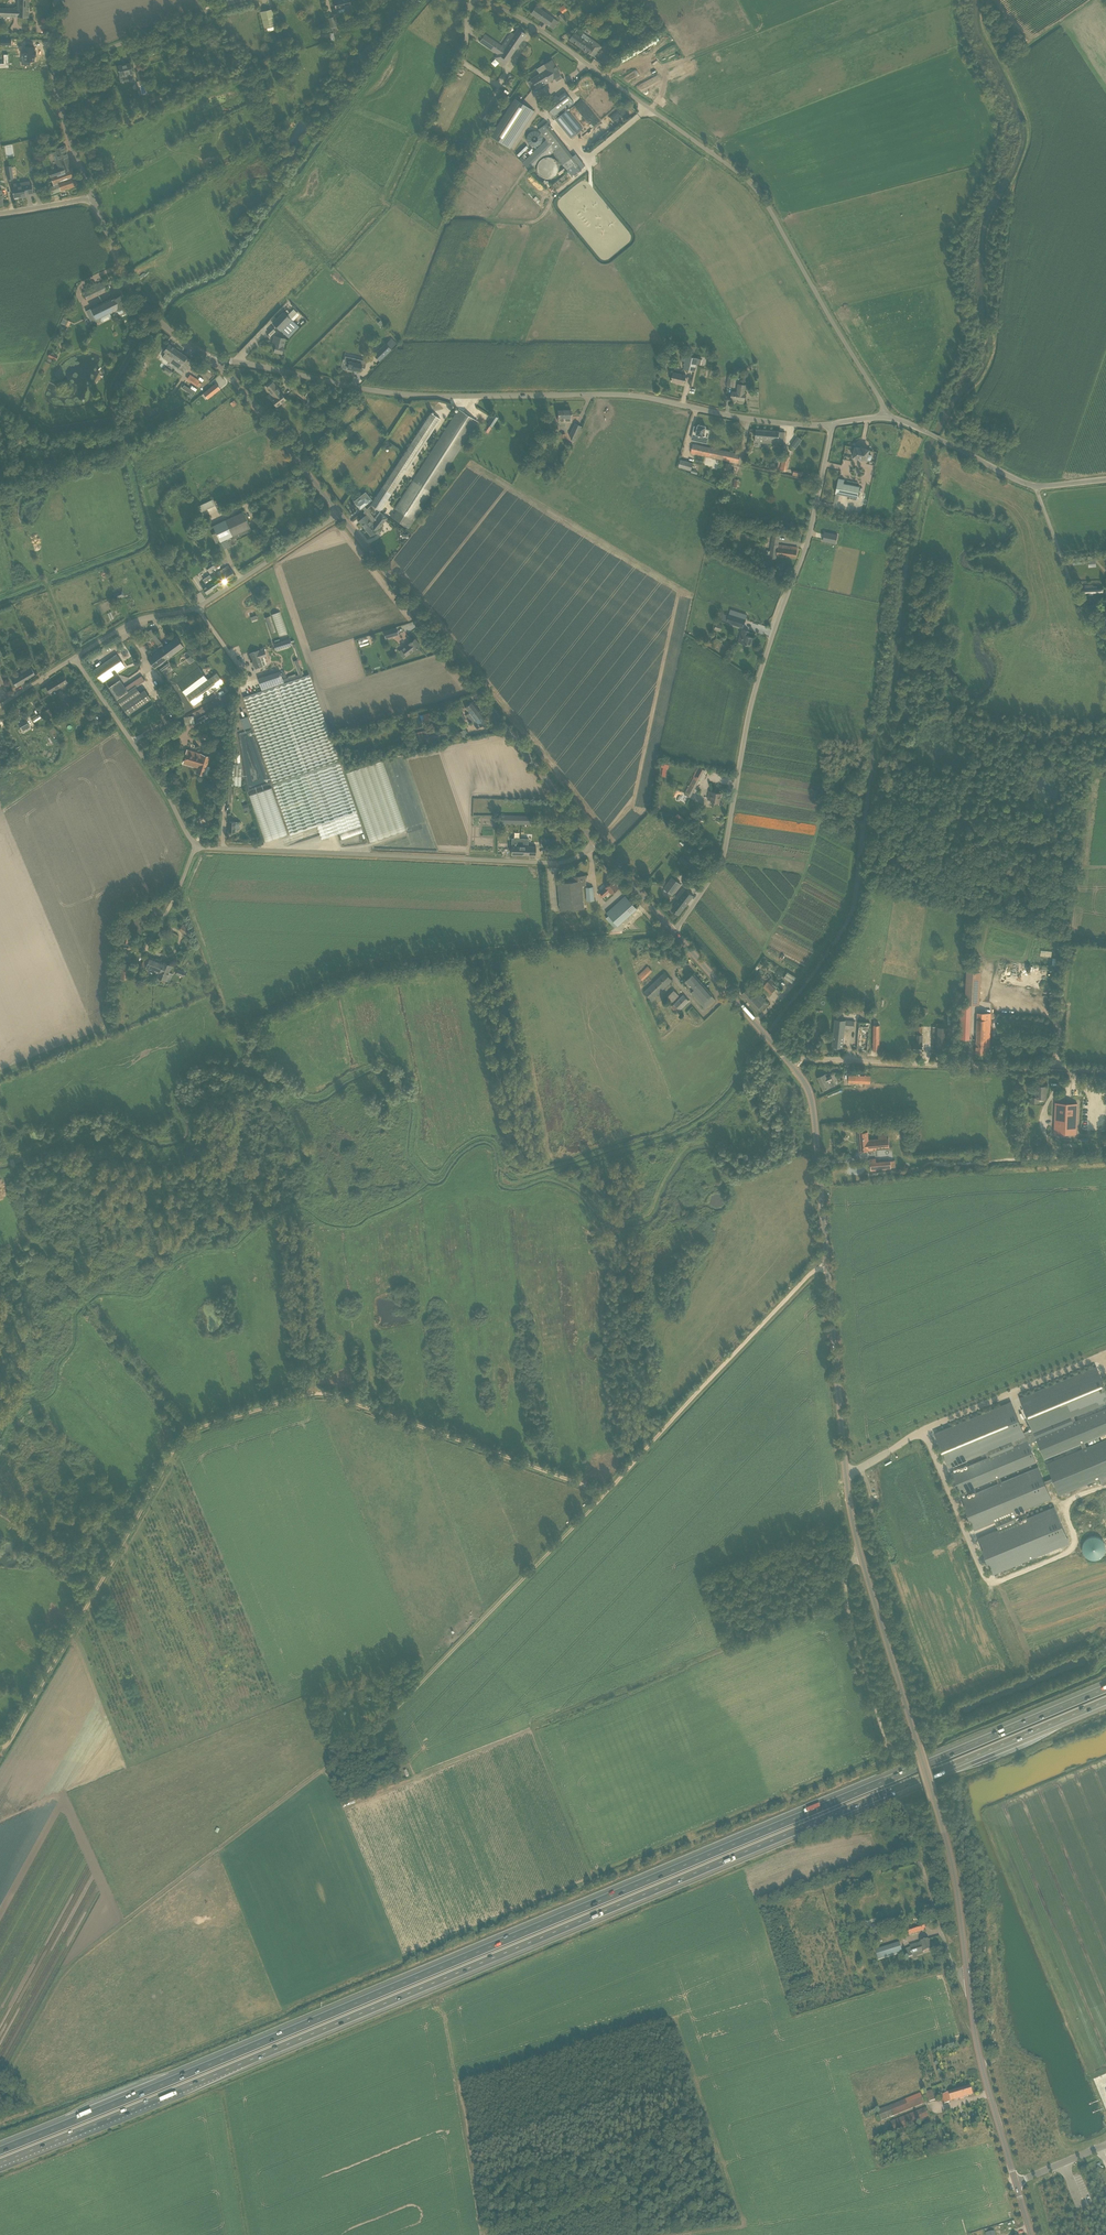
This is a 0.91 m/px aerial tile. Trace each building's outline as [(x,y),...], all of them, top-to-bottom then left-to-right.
[(349,0),(338,0),(334,1),(336,10),(346,7),(347,13),(352,12),(350,6),(351,6),(349,0)] [(563,13),(570,7),(565,1),(558,7),(563,13)] [(18,17),(29,17),(29,6),(18,6),(18,8),(11,8),(11,17),(18,17)] [(548,26),(549,25),(554,18),(536,6),(531,13),(548,26)] [(6,21),(6,16),(11,17),(11,8),(0,8),(0,21),(6,21)] [(276,26),(272,9),(261,12),(265,28),(276,26)] [(459,22),(452,19),(449,27),(455,30),(457,27),(456,26),(457,25),(459,22)] [(514,34),(511,32),(501,46),(484,34),(480,42),(497,54),(508,61),(526,34),(518,29),(514,34)] [(569,40),(594,57),(602,46),(584,33),(581,37),(575,32),(569,40)] [(631,44),(627,38),(621,41),(624,48),(631,44)] [(33,43),(25,43),(25,50),(22,49),(22,55),(25,55),(25,61),(34,61),(34,56),(36,56),(36,52),(34,52),(35,47),(32,47),(33,43)] [(0,63),(0,67),(8,67),(8,54),(3,54),(3,62),(0,63)] [(534,91),(550,81),(561,74),(551,60),(536,69),(539,73),(527,80),(534,91)] [(119,71),(121,77),(133,74),(130,64),(118,66),(119,70),(118,70),(119,71)] [(138,81),(143,80),(145,79),(144,73),(142,74),(141,70),(136,71),(138,81)] [(575,104),(565,92),(555,100),(553,97),(544,104),(556,118),(555,119),(571,138),(582,129),(567,110),(575,104)] [(151,104),(164,99),(162,94),(149,98),(151,104)] [(493,135),(512,147),(536,110),(517,98),(493,135)] [(538,128),(546,139),(542,143),(522,162),(530,170),(536,164),(537,162),(543,156),(550,156),(553,153),(571,176),(584,166),(575,154),(572,156),(563,144),(546,123),(538,128)] [(50,176),(72,168),(64,146),(56,149),(57,151),(53,153),(59,168),(49,172),(50,176)] [(558,171),(558,168),(558,166),(557,164),(557,162),(555,160),(553,159),(551,158),(550,157),(547,157),(545,157),(543,158),(541,159),(540,161),(538,162),(537,164),(537,166),(537,168),(537,171),(538,173),(539,175),(540,176),(542,178),(544,179),(546,179),(548,179),(550,179),(552,178),(554,177),(556,175),(557,173),(558,172),(558,171)] [(54,184),(54,186),(49,188),(52,194),(78,185),(72,169),(72,168),(50,176),(53,184),(54,184)] [(19,197),(26,196),(26,194),(33,193),(32,184),(30,184),(30,181),(19,183),(19,186),(12,187),(14,197),(19,196),(19,197)] [(123,311),(122,308),(126,306),(121,295),(112,300),(111,298),(91,308),(97,319),(117,309),(117,311),(117,310),(119,313),(120,314),(123,312),(123,311)] [(273,323),(280,330),(290,319),(283,312),(273,323)] [(358,348),(365,349),(368,335),(361,333),(358,348)] [(274,351),(282,353),(285,338),(274,336),(273,344),(276,345),(274,351)] [(162,357),(179,369),(184,372),(193,360),(169,344),(164,351),(166,353),(162,357)] [(370,362),(376,367),(387,355),(382,349),(370,362)] [(687,356),(684,368),(695,371),(698,358),(687,356)] [(361,367),(365,368),(367,361),(352,358),(352,361),(349,361),(347,369),(354,370),(356,370),(357,369),(360,370),(361,367)] [(166,366),(163,370),(169,375),(172,371),(166,366)] [(679,384),(684,385),(686,375),(673,372),(671,381),(679,383),(679,384)] [(200,386),(201,384),(198,382),(200,380),(189,373),(186,378),(200,386)] [(276,406),(285,399),(281,393),(272,382),(267,387),(275,398),(274,399),(274,398),(273,399),(272,400),(276,406)] [(207,390),(211,396),(220,388),(216,383),(207,390)] [(731,399),(744,401),(745,393),(746,385),(738,384),(737,392),(732,391),(731,399)] [(187,385),(184,388),(195,395),(197,392),(187,385)] [(310,408),(314,401),(309,398),(305,406),(310,408)] [(408,528),(413,520),(431,492),(477,420),(459,409),(396,509),(397,509),(394,513),(392,512),(389,517),(408,528)] [(571,417),(571,410),(563,410),(563,411),(558,411),(558,410),(558,422),(566,422),(571,422),(571,417)] [(370,513),(375,508),(380,511),(440,419),(431,412),(419,431),(370,506),(367,509),(364,506),(368,502),(365,498),(357,505),(360,509),(362,507),(365,511),(364,512),(366,515),(359,520),(366,529),(370,526),(371,525),(373,527),(375,526),(379,522),(376,520),(374,518),(370,513)] [(492,427),(498,417),(493,414),(487,424),(492,427)] [(576,439),(581,426),(575,423),(569,436),(576,439)] [(708,436),(710,430),(705,429),(706,426),(698,425),(697,431),(696,433),(694,433),(692,438),(699,440),(700,434),(700,432),(704,433),(704,435),(708,436)] [(779,431),(756,429),(756,438),(763,439),(763,442),(784,444),(785,432),(779,431)] [(791,446),(795,449),(802,440),(797,437),(791,446)] [(691,453),(738,463),(740,454),(693,444),(691,453)] [(871,455),(868,454),(869,449),(855,447),(853,457),(867,460),(867,459),(870,460),(871,459),(872,456),(871,455)] [(789,455),(784,454),(783,460),(781,459),(779,470),(786,471),(789,455)] [(718,468),(720,459),(706,456),(704,465),(718,468)] [(691,470),(693,463),(680,459),(678,467),(691,470)] [(835,493),(839,494),(858,498),(860,486),(844,483),(845,479),(838,478),(835,493)] [(197,505),(200,511),(215,504),(212,498),(197,505)] [(252,530),(243,512),(213,526),(223,546),(226,545),(227,547),(236,543),(234,539),(252,530)] [(387,518),(381,513),(380,512),(374,518),(376,520),(379,522),(375,526),(373,527),(371,525),(370,526),(366,529),(371,535),(373,533),(375,536),(380,532),(378,530),(387,518)] [(838,534),(825,532),(823,541),(836,544),(838,534)] [(777,555),(796,558),(797,547),(778,544),(780,536),(773,535),(769,557),(776,558),(777,555)] [(1088,564),(1096,563),(1095,555),(1087,556),(1088,564)] [(216,578),(221,585),(235,575),(230,568),(228,565),(215,574),(218,577),(216,578)] [(220,586),(221,585),(216,578),(218,577),(215,574),(211,577),(212,578),(205,582),(204,581),(200,584),(204,589),(199,592),(202,597),(209,593),(220,586)] [(1085,587),(1081,587),(1081,595),(1105,594),(1105,586),(1101,587),(1101,586),(1093,586),(1093,585),(1085,585),(1085,587)] [(113,593),(116,600),(119,599),(119,597),(122,596),(122,597),(126,596),(123,589),(113,593)] [(287,632),(280,611),(271,614),(279,635),(287,632)] [(743,628),(746,619),(729,613),(726,622),(743,628)] [(276,631),(271,615),(265,617),(270,633),(276,631)] [(397,627),(383,631),(386,638),(399,634),(397,627)] [(753,637),(749,635),(750,631),(742,629),(738,642),(750,646),(753,637)] [(169,664),(165,659),(183,646),(176,637),(148,658),(155,667),(158,665),(161,670),(169,664)] [(275,649),(292,644),(293,644),(298,660),(299,663),(302,662),(294,640),(291,641),(290,638),(274,644),(275,649)] [(414,650),(420,645),(415,638),(409,643),(409,644),(406,646),(402,649),(406,655),(414,649),(414,650)] [(217,646),(212,640),(200,649),(204,655),(217,646)] [(24,657),(31,653),(28,648),(21,651),(24,657)] [(118,653),(137,683),(145,678),(143,675),(140,677),(123,649),(118,653)] [(264,649),(259,650),(250,653),(255,668),(267,664),(264,656),(266,655),(264,649)] [(125,666),(117,655),(95,670),(103,682),(114,674),(115,674),(115,673),(117,672),(117,673),(118,672),(117,672),(125,666)] [(283,679),(282,678),(280,671),(258,678),(262,690),(243,697),(273,784),(290,834),(317,825),(322,838),(334,834),(361,825),(360,820),(339,761),(309,674),(303,676),(302,674),(304,674),(303,670),(301,671),(299,666),(297,660),(294,661),(298,674),(296,675),(295,674),(288,676),(288,677),(283,679)] [(12,679),(16,687),(36,675),(30,665),(25,669),(10,677),(12,679)] [(186,695),(208,680),(198,667),(177,683),(186,695)] [(208,680),(186,695),(193,705),(224,683),(217,673),(208,680)] [(64,675),(46,686),(50,693),(56,690),(57,692),(62,689),(61,687),(68,682),(64,675)] [(144,689),(122,705),(128,714),(151,699),(144,689)] [(477,729),(487,721),(472,701),(465,707),(469,712),(466,714),(477,729)] [(50,718),(46,710),(42,712),(47,720),(50,718)] [(214,717),(211,711),(194,720),(197,726),(214,717)] [(424,721),(433,719),(431,713),(423,715),(424,721)] [(183,716),(184,723),(194,723),(193,715),(183,716)] [(250,724),(248,716),(241,718),(244,726),(243,726),(244,729),(251,727),(250,724)] [(26,719),(18,723),(23,731),(30,727),(26,719)] [(203,759),(204,755),(187,750),(183,762),(196,766),(198,759),(199,759),(199,757),(203,759)] [(198,759),(196,766),(199,767),(197,772),(203,774),(209,756),(206,755),(207,755),(206,754),(205,755),(204,755),(203,759),(199,757),(199,759),(198,759)] [(346,773),(370,842),(405,829),(382,761),(346,773)] [(224,802),(231,803),(232,785),(241,786),(242,777),(241,777),(242,768),(238,768),(238,764),(228,763),(227,785),(225,785),(224,792),(224,802)] [(700,780),(694,776),(685,794),(691,797),(700,780)] [(29,797),(35,793),(33,788),(26,792),(29,797)] [(265,842),(278,837),(288,834),(272,788),(249,795),(265,842)] [(720,803),(721,793),(712,791),(712,796),(709,796),(708,800),(711,800),(711,801),(720,803)] [(500,824),(533,824),(533,816),(500,815),(500,824)] [(235,829),(239,829),(239,822),(229,821),(228,831),(235,832),(235,829)] [(512,838),(511,854),(536,855),(536,846),(528,846),(528,838),(512,838)] [(541,839),(540,846),(554,847),(554,839),(541,839)] [(586,885),(585,875),(571,876),(571,881),(557,882),(560,910),(584,908),(582,885),(586,885)] [(672,877),(664,888),(673,895),(681,884),(672,877)] [(611,893),(618,887),(612,881),(605,887),(606,887),(600,892),(603,896),(609,891),(611,893)] [(587,901),(594,900),(593,886),(586,887),(587,901)] [(679,914),(694,895),(693,895),(683,888),(676,897),(679,900),(671,909),(679,914)] [(617,925),(636,908),(625,896),(606,913),(608,915),(605,917),(615,928),(617,925)] [(178,930),(187,934),(191,927),(181,923),(178,930)] [(161,961),(150,956),(146,967),(159,973),(159,972),(160,970),(160,971),(162,967),(159,966),(161,961)] [(166,980),(172,965),(161,961),(159,966),(162,967),(160,971),(160,970),(159,972),(159,973),(157,977),(166,980)] [(130,979),(130,967),(130,962),(120,962),(119,970),(119,978),(130,979)] [(643,980),(653,971),(648,966),(638,975),(643,980)] [(786,971),(783,978),(792,982),(796,975),(786,971)] [(665,972),(644,991),(652,1000),(673,980),(665,972)] [(705,1008),(715,999),(712,995),(712,994),(693,973),(686,980),(695,990),(694,991),(693,990),(691,992),(705,1008)] [(775,989),(768,981),(763,986),(771,994),(775,989)] [(785,986),(778,981),(776,984),(782,990),(785,986)] [(756,1010),(759,1013),(769,1004),(756,990),(753,993),(748,988),(741,994),(756,1010)] [(673,999),(678,995),(673,990),(669,995),(673,999)] [(965,994),(964,1003),(971,1004),(979,1004),(980,995),(965,994)] [(683,995),(671,1007),(677,1013),(689,1001),(683,995)] [(927,1015),(928,1008),(921,1007),(919,1013),(927,1015)] [(976,1053),(985,1053),(985,1045),(990,1045),(991,1015),(978,1014),(976,1053)] [(832,1046),(843,1047),(845,1028),(854,1029),(855,1021),(835,1019),(832,1046)] [(947,1052),(947,1027),(947,1023),(937,1023),(937,1027),(933,1026),(932,1052),(947,1052)] [(914,1042),(913,1051),(922,1051),(922,1042),(922,1034),(917,1034),(917,1042),(914,1042)] [(832,1080),(830,1076),(826,1077),(825,1074),(818,1077),(823,1090),(830,1086),(828,1081),(832,1080)] [(857,1083),(870,1083),(871,1083),(871,1075),(849,1075),(849,1083),(854,1083),(857,1083)] [(1046,1098),(1046,1086),(1035,1085),(1035,1097),(1031,1097),(1031,1102),(1038,1102),(1038,1097),(1046,1098)] [(1075,1134),(1077,1104),(1056,1103),(1055,1118),(1060,1119),(1060,1123),(1055,1122),(1054,1133),(1075,1134)] [(868,1131),(858,1132),(859,1150),(889,1148),(889,1138),(887,1138),(887,1134),(878,1135),(879,1138),(868,1139),(868,1131)] [(1078,1146),(1088,1147),(1088,1138),(1078,1137),(1078,1146)] [(1024,1433),(1025,1436),(1017,1439),(1019,1444),(1027,1441),(1028,1443),(1037,1440),(1044,1458),(1081,1443),(1083,1449),(1046,1464),(1052,1478),(1044,1481),(1045,1484),(1053,1480),(1059,1495),(1100,1478),(1105,1476),(1105,1439),(1086,1447),(1084,1441),(1105,1432),(1105,1409),(1076,1421),(1074,1416),(1105,1403),(1105,1389),(1096,1366),(1019,1398),(1032,1430),(1024,1433)] [(1017,1439),(1025,1436),(1011,1401),(934,1433),(948,1467),(986,1452),(988,1457),(950,1473),(959,1493),(996,1478),(998,1483),(961,1499),(974,1530),(995,1521),(998,1530),(977,1538),(992,1574),(1069,1543),(1054,1506),(1017,1522),(1014,1513),(1051,1498),(1045,1484),(1038,1467),(1002,1482),(1000,1477),(1036,1462),(1028,1443),(1027,1441),(1019,1444),(1017,1439)] [(898,1474),(902,1483),(914,1478),(915,1481),(923,1478),(920,1471),(912,1474),(910,1469),(906,1471),(906,1469),(902,1471),(902,1472),(898,1474)] [(871,1926),(874,1933),(892,1928),(890,1920),(871,1926)] [(925,1930),(924,1924),(903,1930),(904,1936),(925,1930)] [(921,1945),(907,1949),(905,1950),(908,1958),(913,1956),(923,1953),(932,1951),(929,1940),(920,1943),(921,1945)] [(883,1958),(902,1952),(899,1943),(880,1949),(883,1958)] [(940,2095),(943,2104),(946,2103),(951,2102),(968,2097),(968,2096),(973,2095),(970,2087),(966,2088),(966,2087),(948,2093),(940,2095)] [(926,2092),(929,2102),(936,2100),(933,2090),(926,2092)] [(890,2106),(877,2111),(882,2121),(894,2116),(924,2104),(920,2094),(890,2106)] [(895,2132),(930,2118),(926,2108),(891,2122),(895,2132)]
